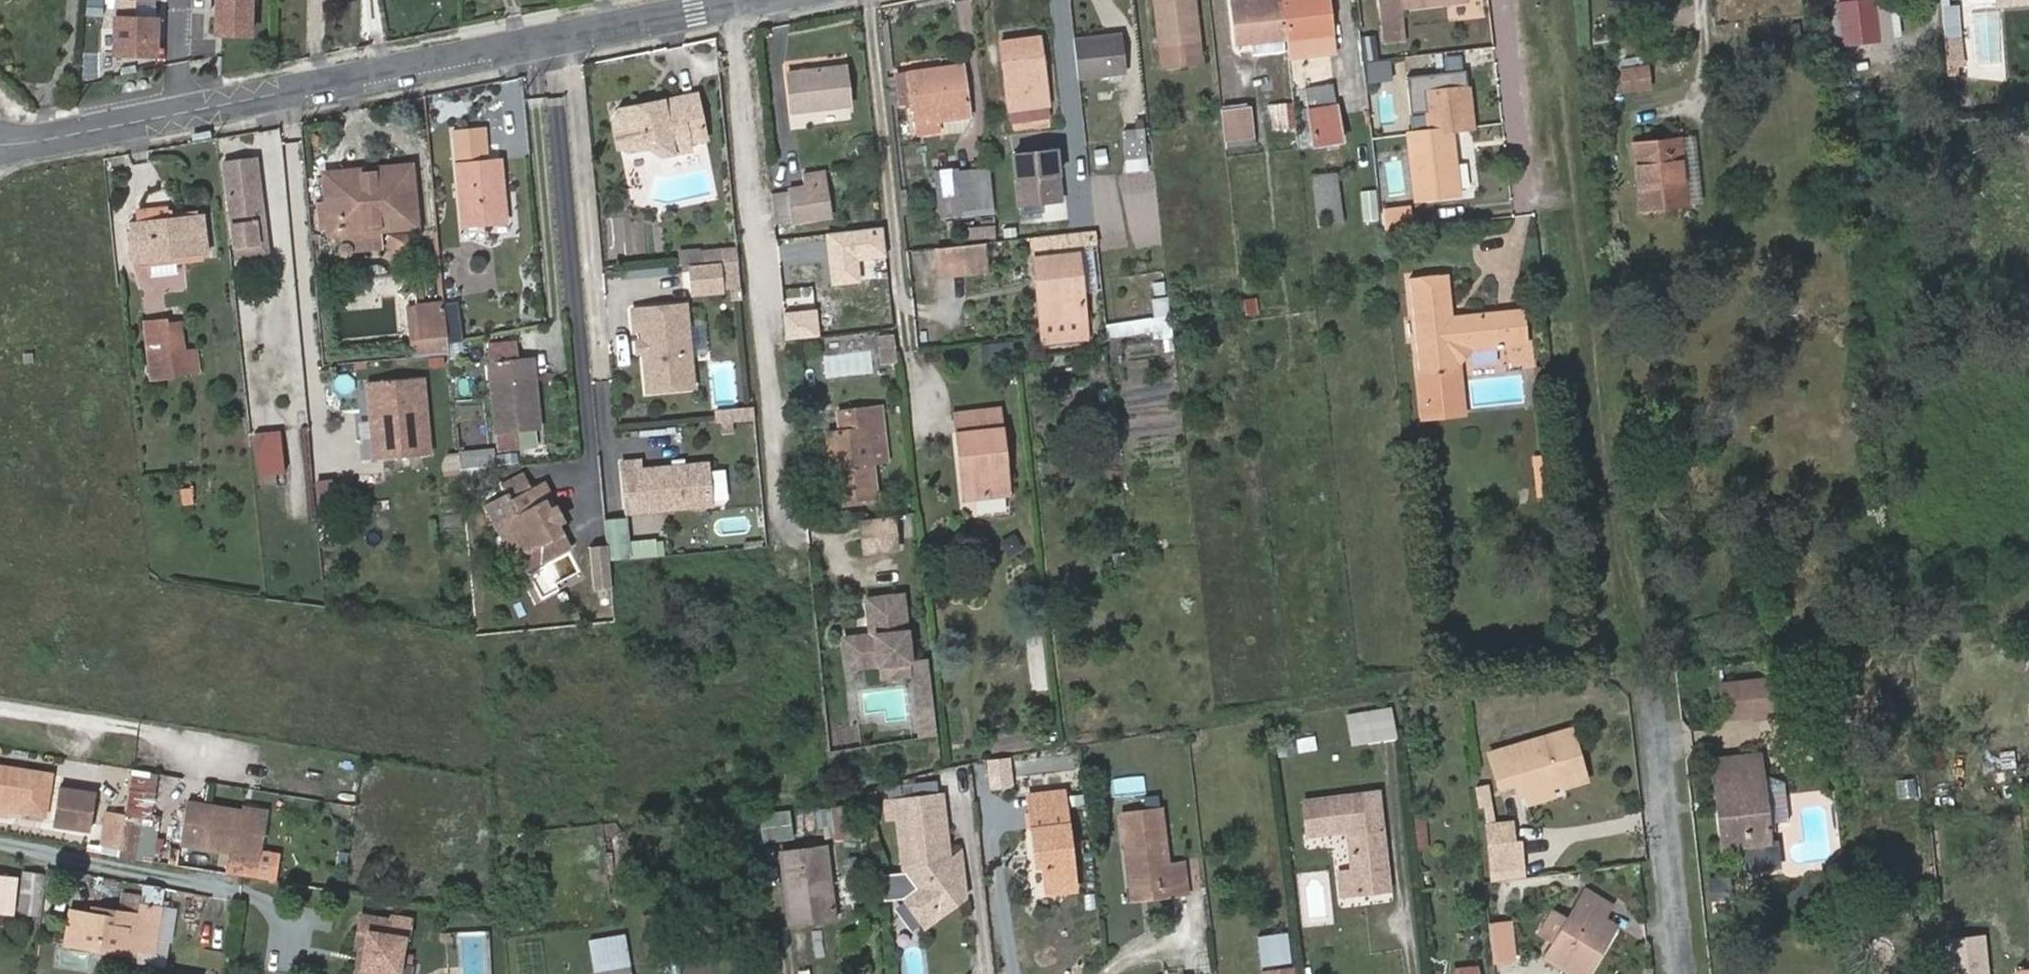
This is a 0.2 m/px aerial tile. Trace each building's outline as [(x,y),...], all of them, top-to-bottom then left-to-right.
[(103,0),(88,0),(88,14),(103,14),(103,0)] [(253,0),(219,0),(218,31),(252,32),(253,0)] [(1162,68),(1206,63),(1198,0),(1156,0),(1162,68)] [(1287,38),(1282,0),(1235,0),(1238,43),(1287,38)] [(1287,38),(1289,57),(1336,52),(1330,0),(1282,0),(1287,38)] [(1382,28),(1398,26),(1404,25),(1402,6),(1454,0),(1380,0),(1382,28)] [(1845,45),(1878,41),(1874,0),(1841,0),(1845,45)] [(158,53),(159,17),(118,15),(117,52),(158,53)] [(1398,26),(1382,28),(1384,38),(1399,37),(1398,26)] [(1075,38),(1080,78),(1127,72),(1123,33),(1075,38)] [(1373,35),(1360,36),(1362,59),(1375,58),(1373,35)] [(1040,37),(1002,42),(1010,110),(1022,108),(1024,119),(1050,115),(1040,37)] [(1621,41),(1622,55),(1646,52),(1645,38),(1621,41)] [(1955,60),(1947,60),(1949,73),(1956,74),(1955,60)] [(970,116),(964,63),(901,70),(904,99),(917,98),(919,114),(935,112),(936,120),(970,116)] [(852,104),(847,66),(789,73),(793,110),(852,104)] [(1648,66),(1622,69),(1623,90),(1650,88),(1648,66)] [(1452,127),(1472,125),(1466,69),(1435,73),(1436,87),(1425,88),(1429,129),(1452,127)] [(1311,107),(1307,107),(1314,146),(1343,141),(1332,86),(1308,88),(1311,107)] [(696,90),(621,105),(615,116),(619,141),(627,146),(650,141),(663,150),(690,145),(689,138),(705,135),(696,90)] [(1297,127),(1294,104),(1275,106),(1277,129),(1297,127)] [(1224,109),(1229,146),(1255,143),(1251,105),(1224,109)] [(935,112),(919,114),(921,132),(938,131),(936,120),(935,112)] [(1429,129),(1410,131),(1417,197),(1459,193),(1452,127),(1429,129)] [(463,223),(501,220),(498,191),(505,191),(501,159),(488,160),(485,128),(455,132),(463,223)] [(1144,128),(1125,131),(1129,171),(1149,169),(1144,128)] [(1693,137),(1680,139),(1688,205),(1700,204),(1693,137)] [(1688,205),(1680,139),(1633,144),(1642,210),(1688,205)] [(1061,200),(1056,149),(1013,154),(1019,205),(1061,200)] [(222,159),(231,244),(253,241),(251,220),(261,219),(254,156),(222,159)] [(332,232),(416,224),(410,166),(327,174),(332,232)] [(803,169),(806,187),(828,183),(825,166),(803,169)] [(960,194),(962,209),(994,205),(989,167),(958,171),(958,166),(935,169),(938,196),(960,194)] [(1328,213),(1329,224),(1344,222),(1337,174),(1313,176),(1317,214),(1328,213)] [(798,244),(836,238),(828,183),(806,187),(790,189),(798,244)] [(1362,222),(1379,220),(1376,188),(1358,190),(1362,222)] [(498,191),(501,220),(508,220),(505,191),(498,191)] [(960,194),(938,196),(940,217),(962,215),(962,209),(960,194)] [(140,221),(171,217),(169,205),(139,208),(140,221)] [(1385,209),(1387,229),(1413,225),(1411,206),(1385,209)] [(137,261),(150,259),(177,257),(206,254),(201,214),(171,217),(140,221),(133,221),(134,229),(136,248),(137,261)] [(253,241),(231,244),(233,257),(265,252),(261,219),(251,220),(253,241)] [(962,225),(963,238),(995,238),(995,224),(962,225)] [(391,251),(408,251),(408,230),(391,230),(391,251)] [(991,273),(987,242),(933,247),(935,263),(949,262),(951,277),(991,273)] [(702,251),(703,264),(720,262),(723,262),(740,260),(738,247),(702,251)] [(1042,321),(1086,317),(1079,253),(1036,258),(1042,321)] [(177,257),(150,259),(152,273),(179,270),(177,257)] [(692,265),(695,292),(722,289),(720,262),(703,264),(692,265)] [(1454,326),(1453,316),(1448,274),(1408,278),(1419,375),(1459,370),(1458,359),(1468,348),(1528,341),(1525,307),(1465,314),(1466,324),(1454,326)] [(1161,316),(1171,315),(1169,296),(1154,298),(1156,317),(1161,316)] [(1256,297),(1244,299),(1246,315),(1258,313),(1256,297)] [(448,336),(445,301),(417,303),(420,338),(448,336)] [(687,304),(634,309),(636,329),(643,328),(649,390),(694,386),(687,304)] [(1465,314),(1453,316),(1454,326),(1466,324),(1465,314)] [(1156,317),(1120,323),(1122,334),(1163,327),(1161,316),(1156,317)] [(1088,336),(1086,317),(1042,321),(1043,336),(1044,341),(1088,336)] [(184,320),(168,322),(145,324),(151,379),(190,375),(189,369),(187,350),(184,320)] [(448,336),(420,338),(422,357),(450,355),(448,336)] [(895,336),(880,337),(883,356),(897,355),(895,336)] [(197,349),(187,350),(189,369),(200,368),(197,349)] [(497,433),(540,427),(532,357),(490,362),(497,433)] [(1463,401),(1459,370),(1419,375),(1422,406),(1463,401)] [(431,452),(424,375),(367,381),(373,457),(431,452)] [(720,422),(754,420),(753,405),(719,408),(720,422)] [(827,433),(835,501),(877,496),(873,464),(868,427),(883,425),(882,405),(839,410),(842,431),(827,433)] [(957,411),(960,432),(985,429),(984,418),(1001,416),(1000,407),(957,411)] [(965,498),(1010,493),(1001,416),(984,418),(985,429),(960,432),(965,498)] [(883,425),(868,427),(873,464),(888,463),(883,425)] [(278,430),(255,432),(259,474),(282,471),(278,430)] [(462,470),(496,466),(493,446),(460,450),(462,470)] [(1557,494),(1553,457),(1534,459),(1539,496),(1557,494)] [(644,459),(624,461),(628,513),(715,505),(711,462),(645,468),(644,459)] [(331,476),(314,478),(319,516),(336,514),(331,476)] [(716,501),(729,500),(726,477),(714,479),(716,501)] [(207,480),(191,481),(192,503),(210,501),(207,480)] [(570,545),(556,520),(550,508),(544,499),(551,495),(543,480),(509,499),(505,493),(485,504),(515,557),(534,546),(543,561),(570,545)] [(550,508),(556,520),(563,516),(556,504),(550,508)] [(895,518),(863,522),(867,552),(899,548),(895,518)] [(607,522),(610,559),(631,558),(627,520),(607,522)] [(999,542),(1010,558),(1025,547),(1014,531),(999,542)] [(902,597),(866,600),(870,636),(843,639),(847,668),(877,665),(908,662),(902,597)] [(931,660),(909,662),(910,676),(917,737),(939,734),(931,660)] [(908,662),(877,665),(878,680),(910,676),(908,662)] [(1771,678),(1719,684),(1722,714),(1775,709),(1771,678)] [(1391,711),(1348,717),(1352,742),(1394,737),(1391,711)] [(1524,794),(1551,785),(1561,782),(1562,788),(1585,780),(1569,730),(1488,755),(1499,789),(1514,784),(1519,796),(1524,794)] [(1315,735),(1294,737),(1296,751),(1317,749),(1315,735)] [(1759,752),(1713,757),(1723,846),(1737,845),(1740,872),(1773,869),(1767,821),(1761,774),(1759,752)] [(2002,769),(2016,767),(2014,752),(2001,753),(2002,769)] [(1010,757),(989,760),(992,787),(1013,785),(1010,757)] [(50,775),(0,766),(0,801),(11,803),(10,811),(44,816),(50,775)] [(1761,774),(1767,821),(1787,820),(1783,782),(1761,774)] [(1889,837),(1923,833),(1915,775),(1882,780),(1889,837)] [(1554,797),(1551,785),(1524,794),(1528,806),(1554,797)] [(92,794),(57,788),(52,817),(87,823),(92,794)] [(1032,793),(1033,809),(1068,805),(1067,789),(1032,793)] [(1345,825),(1350,832),(1355,890),(1389,886),(1380,789),(1305,797),(1308,829),(1345,825)] [(886,815),(897,814),(903,868),(914,887),(902,896),(924,928),(963,900),(961,872),(958,873),(947,857),(942,823),(914,826),(912,812),(940,809),(939,795),(884,801),(886,815)] [(262,850),(268,810),(241,806),(189,797),(182,837),(228,844),(262,850)] [(10,819),(10,811),(11,803),(0,801),(0,817),(10,819)] [(816,805),(816,826),(832,826),(832,837),(853,837),(853,805),(816,805)] [(1033,809),(1039,852),(1044,851),(1045,861),(1049,890),(1078,887),(1068,805),(1033,809)] [(1160,884),(1161,895),(1187,892),(1184,862),(1168,864),(1161,808),(1121,812),(1129,888),(1160,884)] [(760,812),(764,842),(793,838),(789,809),(760,812)] [(940,809),(912,812),(914,826),(942,823),(940,809)] [(102,841),(119,843),(121,834),(124,814),(106,812),(102,841)] [(124,814),(121,834),(119,843),(118,851),(133,853),(139,816),(124,814)] [(1429,847),(1426,821),(1415,822),(1417,849),(1429,847)] [(1486,824),(1489,845),(1514,842),(1512,821),(1486,824)] [(1514,842),(1489,845),(1492,870),(1522,866),(1519,842),(1514,842)] [(260,865),(262,850),(228,844),(225,859),(260,865)] [(778,852),(788,923),(834,918),(825,846),(778,852)] [(39,913),(44,872),(23,870),(18,910),(39,913)] [(0,875),(0,911),(11,912),(15,877),(0,875)] [(1729,876),(1710,878),(1712,898),(1731,897),(1729,876)] [(1131,899),(1161,895),(1160,884),(1129,888),(1131,899)] [(1586,889),(1567,918),(1552,942),(1544,955),(1574,973),(1586,973),(1616,925),(1604,917),(1612,904),(1586,889)] [(68,910),(63,942),(134,953),(135,947),(153,950),(161,897),(143,894),(139,915),(102,909),(101,915),(68,910)] [(1878,906),(1864,906),(1864,920),(1879,919),(1878,906)] [(1552,942),(1567,918),(1554,910),(1538,934),(1552,942)] [(365,973),(395,973),(401,936),(387,933),(390,917),(358,912),(355,928),(366,930),(361,962),(367,962),(365,973)] [(1507,921),(1487,923),(1489,938),(1509,935),(1507,921)] [(367,962),(361,962),(366,930),(355,928),(352,942),(358,944),(353,973),(365,973),(367,962)] [(1259,937),(1262,966),(1277,964),(1292,962),(1289,933),(1259,937)] [(596,973),(632,973),(625,934),(591,939),(596,973)] [(1509,935),(1489,938),(1491,958),(1511,957),(1509,935)] [(1984,936),(1947,940),(1951,973),(1988,973),(1984,936)] [(1209,958),(1196,957),(1195,973),(1209,973),(1209,958)] [(1296,962),(1292,962),(1277,964),(1278,973),(1297,973),(1296,962)] [(419,967),(406,963),(402,973),(417,973),(419,967)] [(1262,966),(1263,973),(1278,973),(1277,964),(1262,966)]
